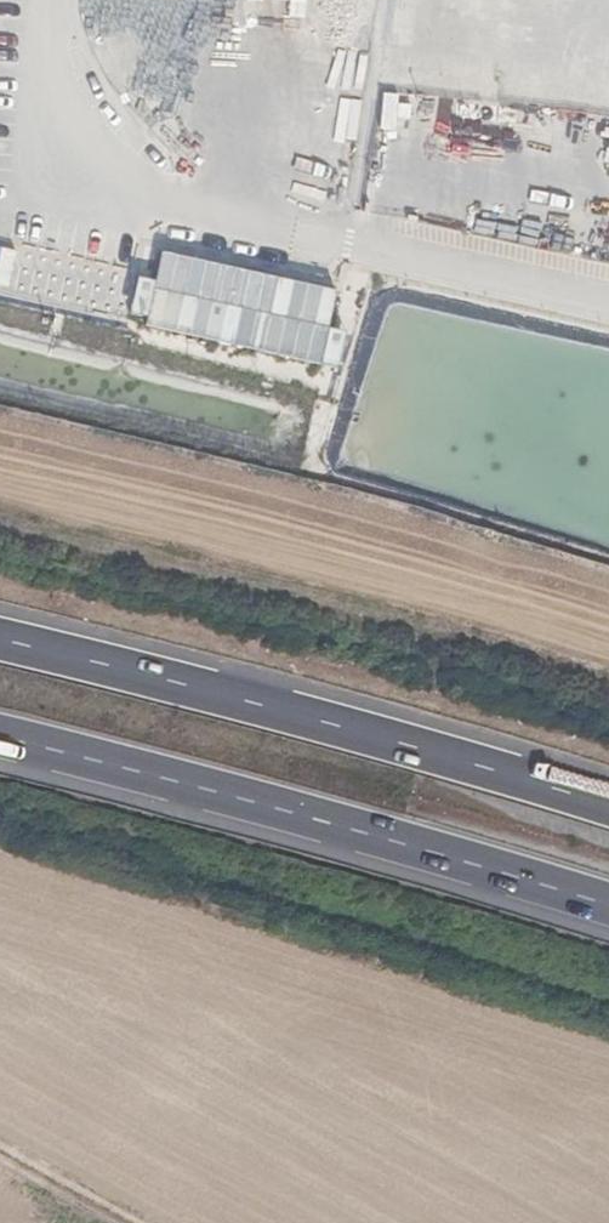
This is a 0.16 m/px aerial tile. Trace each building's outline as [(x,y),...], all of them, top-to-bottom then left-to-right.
[(141,327),(318,363),(333,286),(157,251),(141,327)]
